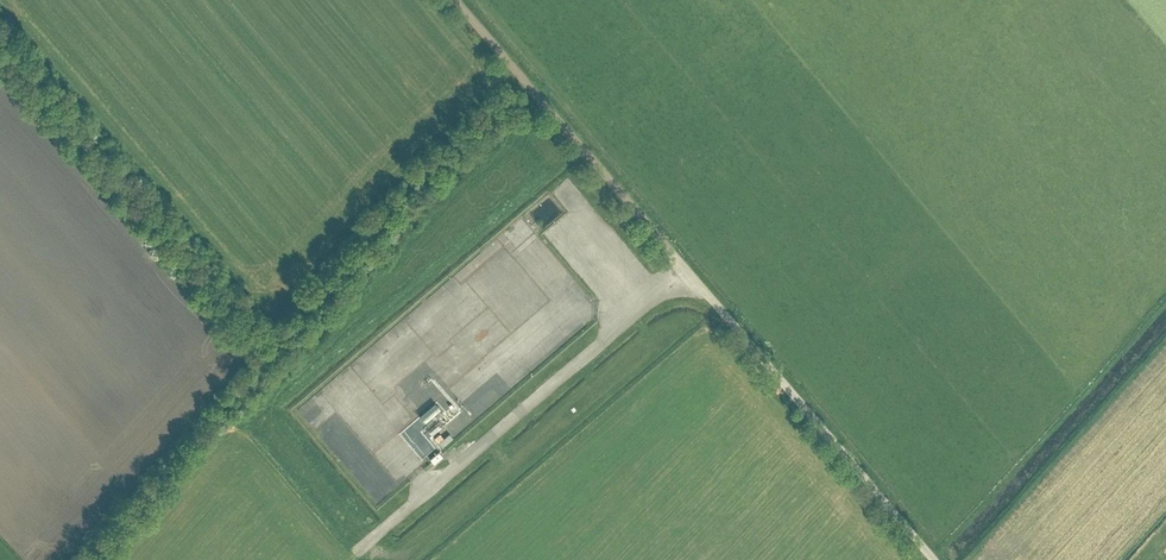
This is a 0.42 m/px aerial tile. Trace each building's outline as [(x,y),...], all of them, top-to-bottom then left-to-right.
[(563,247),(557,252),(566,262),(572,257),(563,247)] [(523,334),(532,327),(516,309),(507,317),(523,334)] [(448,397),(410,430),(430,454),(446,441),(433,426),(442,419),(439,415),(453,403),(448,397)] [(457,418),(465,429),(479,419),(472,408),(457,418)] [(463,431),(453,423),(443,435),(453,443),(463,431)] [(444,459),(456,449),(452,443),(440,454),(444,459)] [(411,475),(420,469),(417,463),(408,469),(411,475)]
